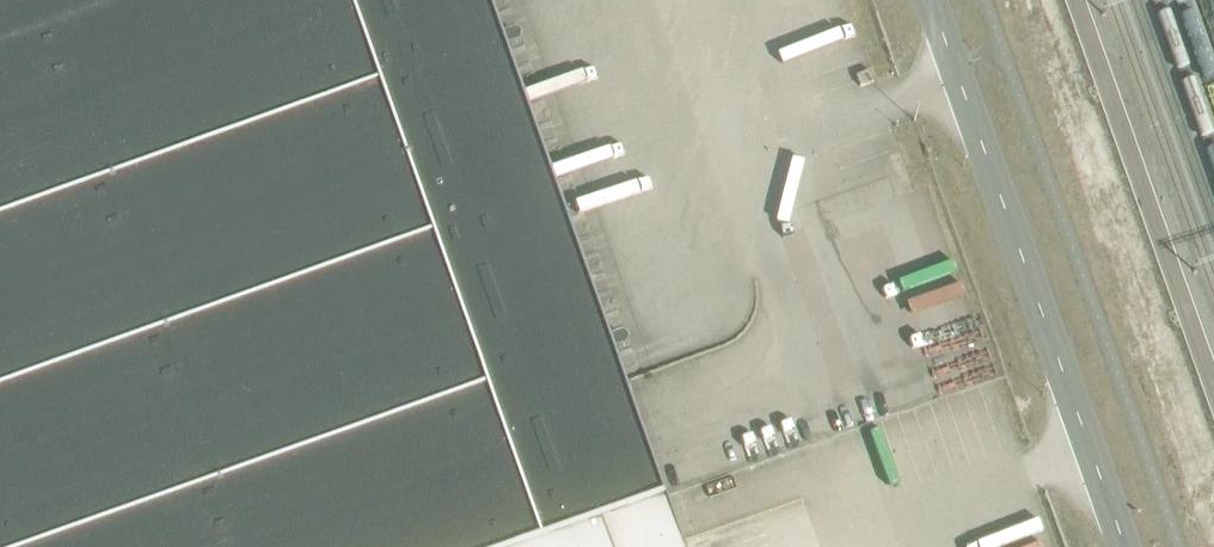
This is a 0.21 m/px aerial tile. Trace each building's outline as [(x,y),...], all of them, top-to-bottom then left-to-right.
[(636,421),(612,353),(623,349),(624,349),(625,348),(626,347),(627,346),(627,345),(627,344),(627,343),(627,342),(627,341),(627,340),(626,339),(625,338),(624,337),(623,337),(622,336),(621,336),(620,336),(619,336),(607,340),(505,51),(516,47),(517,46),(517,45),(518,44),(519,44),(519,42),(520,41),(520,40),(520,39),(519,38),(519,37),(518,36),(517,35),(516,34),(515,34),(514,34),(513,34),(512,34),(511,34),(500,38),(487,0),(0,0),(0,546),(681,546),(636,421)]
